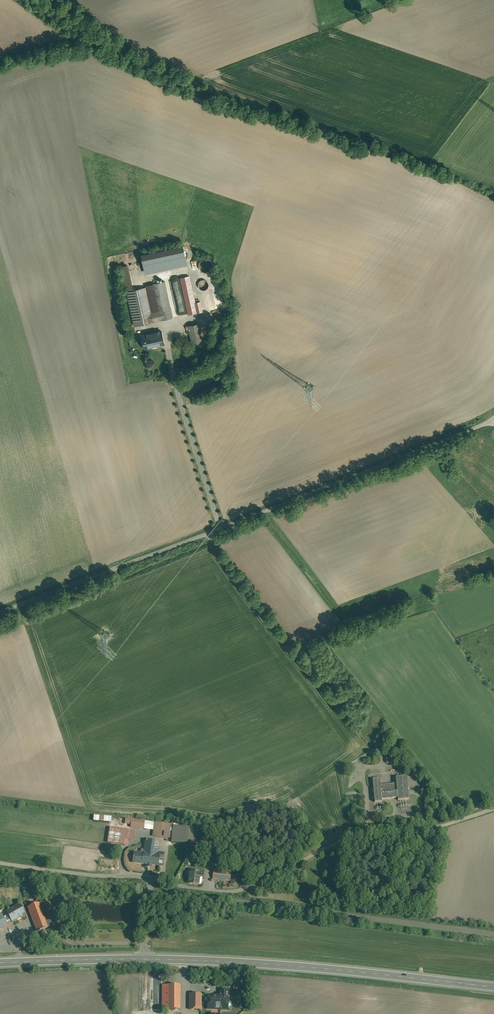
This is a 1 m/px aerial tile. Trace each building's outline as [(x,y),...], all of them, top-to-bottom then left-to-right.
[(147,273),(191,265),(187,245),(144,253),(147,273)] [(206,258),(204,258),(203,259),(202,259),(201,260),(200,261),(199,262),(199,263),(199,264),(199,265),(199,267),(199,268),(200,269),(200,270),(201,271),(202,271),(203,272),(204,272),(205,272),(206,272),(207,272),(209,272),(210,271),(211,270),(212,269),(213,268),(213,267),(213,266),(213,265),(213,264),(213,263),(212,262),(212,261),(211,261),(211,260),(210,260),(209,259),(208,258),(207,258),(206,258)] [(127,290),(136,288),(131,266),(127,266),(127,269),(124,270),(127,290)] [(200,301),(195,302),(189,275),(180,277),(188,314),(202,311),(200,301)] [(203,279),(202,279),(201,280),(200,280),(200,281),(199,281),(199,282),(198,283),(198,284),(198,285),(198,286),(198,287),(199,287),(199,288),(200,289),(201,289),(202,290),(203,290),(204,290),(205,289),(206,289),(207,288),(208,287),(208,286),(209,285),(209,284),(208,283),(208,282),(207,281),(206,280),(205,280),(204,279),(203,279)] [(170,308),(164,281),(153,283),(159,310),(158,310),(152,312),(147,286),(126,291),(134,326),(173,317),(170,307),(170,308)] [(204,348),(198,323),(188,325),(193,350),(204,348)] [(161,330),(144,334),(145,338),(144,339),(146,347),(152,346),(152,345),(159,343),(159,344),(164,343),(161,330)] [(406,777),(396,778),(396,784),(380,785),(380,779),(372,780),(375,803),(382,802),(382,800),(398,798),(398,800),(408,799),(406,777)] [(138,820),(130,820),(129,827),(137,828),(137,826),(138,820)] [(171,824),(151,822),(151,828),(150,827),(148,841),(155,841),(153,857),(159,857),(164,858),(167,831),(170,832),(171,827),(171,824)] [(132,836),(122,835),(120,845),(125,846),(126,840),(129,840),(129,839),(132,839),(132,836)] [(146,840),(144,854),(135,853),(134,860),(142,861),(143,861),(143,862),(143,864),(158,865),(159,857),(153,857),(155,841),(148,841),(146,840)] [(200,872),(190,871),(188,884),(198,886),(200,872)] [(47,900),(28,907),(37,932),(56,925),(47,900)] [(20,904),(6,912),(8,915),(3,918),(6,923),(11,920),(12,922),(21,917),(21,918),(26,915),(20,904)] [(45,935),(31,937),(31,945),(46,944),(45,935)] [(180,986),(162,986),(162,1010),(180,1010),(180,986)] [(214,986),(190,986),(190,995),(201,995),(214,995),(214,986)] [(201,995),(190,995),(190,1010),(201,1010),(201,995)]
